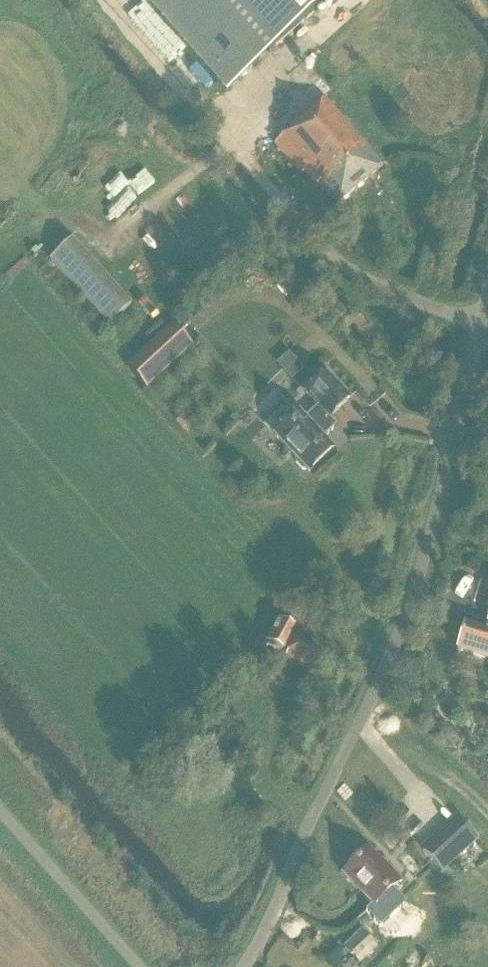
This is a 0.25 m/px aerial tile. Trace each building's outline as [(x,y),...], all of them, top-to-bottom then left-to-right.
[(226,89),(328,0),(149,0),(226,89)] [(323,97),(332,89),(320,77),(305,91),(301,87),(274,111),(291,131),(275,145),(300,174),(306,169),(337,205),(382,166),(323,97)] [(132,305),(72,240),(49,261),(109,326),(132,305)] [(147,261),(138,267),(146,280),(156,274),(147,261)] [(193,350),(173,329),(127,370),(148,392),(193,350)] [(299,412),(274,436),(296,459),(296,462),(302,469),(306,469),(309,472),(333,448),(323,438),(336,426),(329,418),(349,398),(325,374),(305,393),(317,406),(304,418),(299,412)] [(244,429),(261,439),(268,428),(250,418),(244,429)] [(466,576),(456,594),(468,601),(478,583),(466,576)] [(486,623),(487,624),(485,632),(464,625),(456,651),(487,660),(487,617),(486,623)] [(289,636),(294,628),(278,620),(266,642),(284,651),(286,647),(289,649),(285,657),(311,671),(320,652),(294,639),(289,636)] [(478,839),(458,818),(423,851),(442,871),(478,839)] [(369,849),(341,873),(374,909),(401,885),(369,849)] [(377,948),(361,929),(342,945),(359,964),(377,948)]
